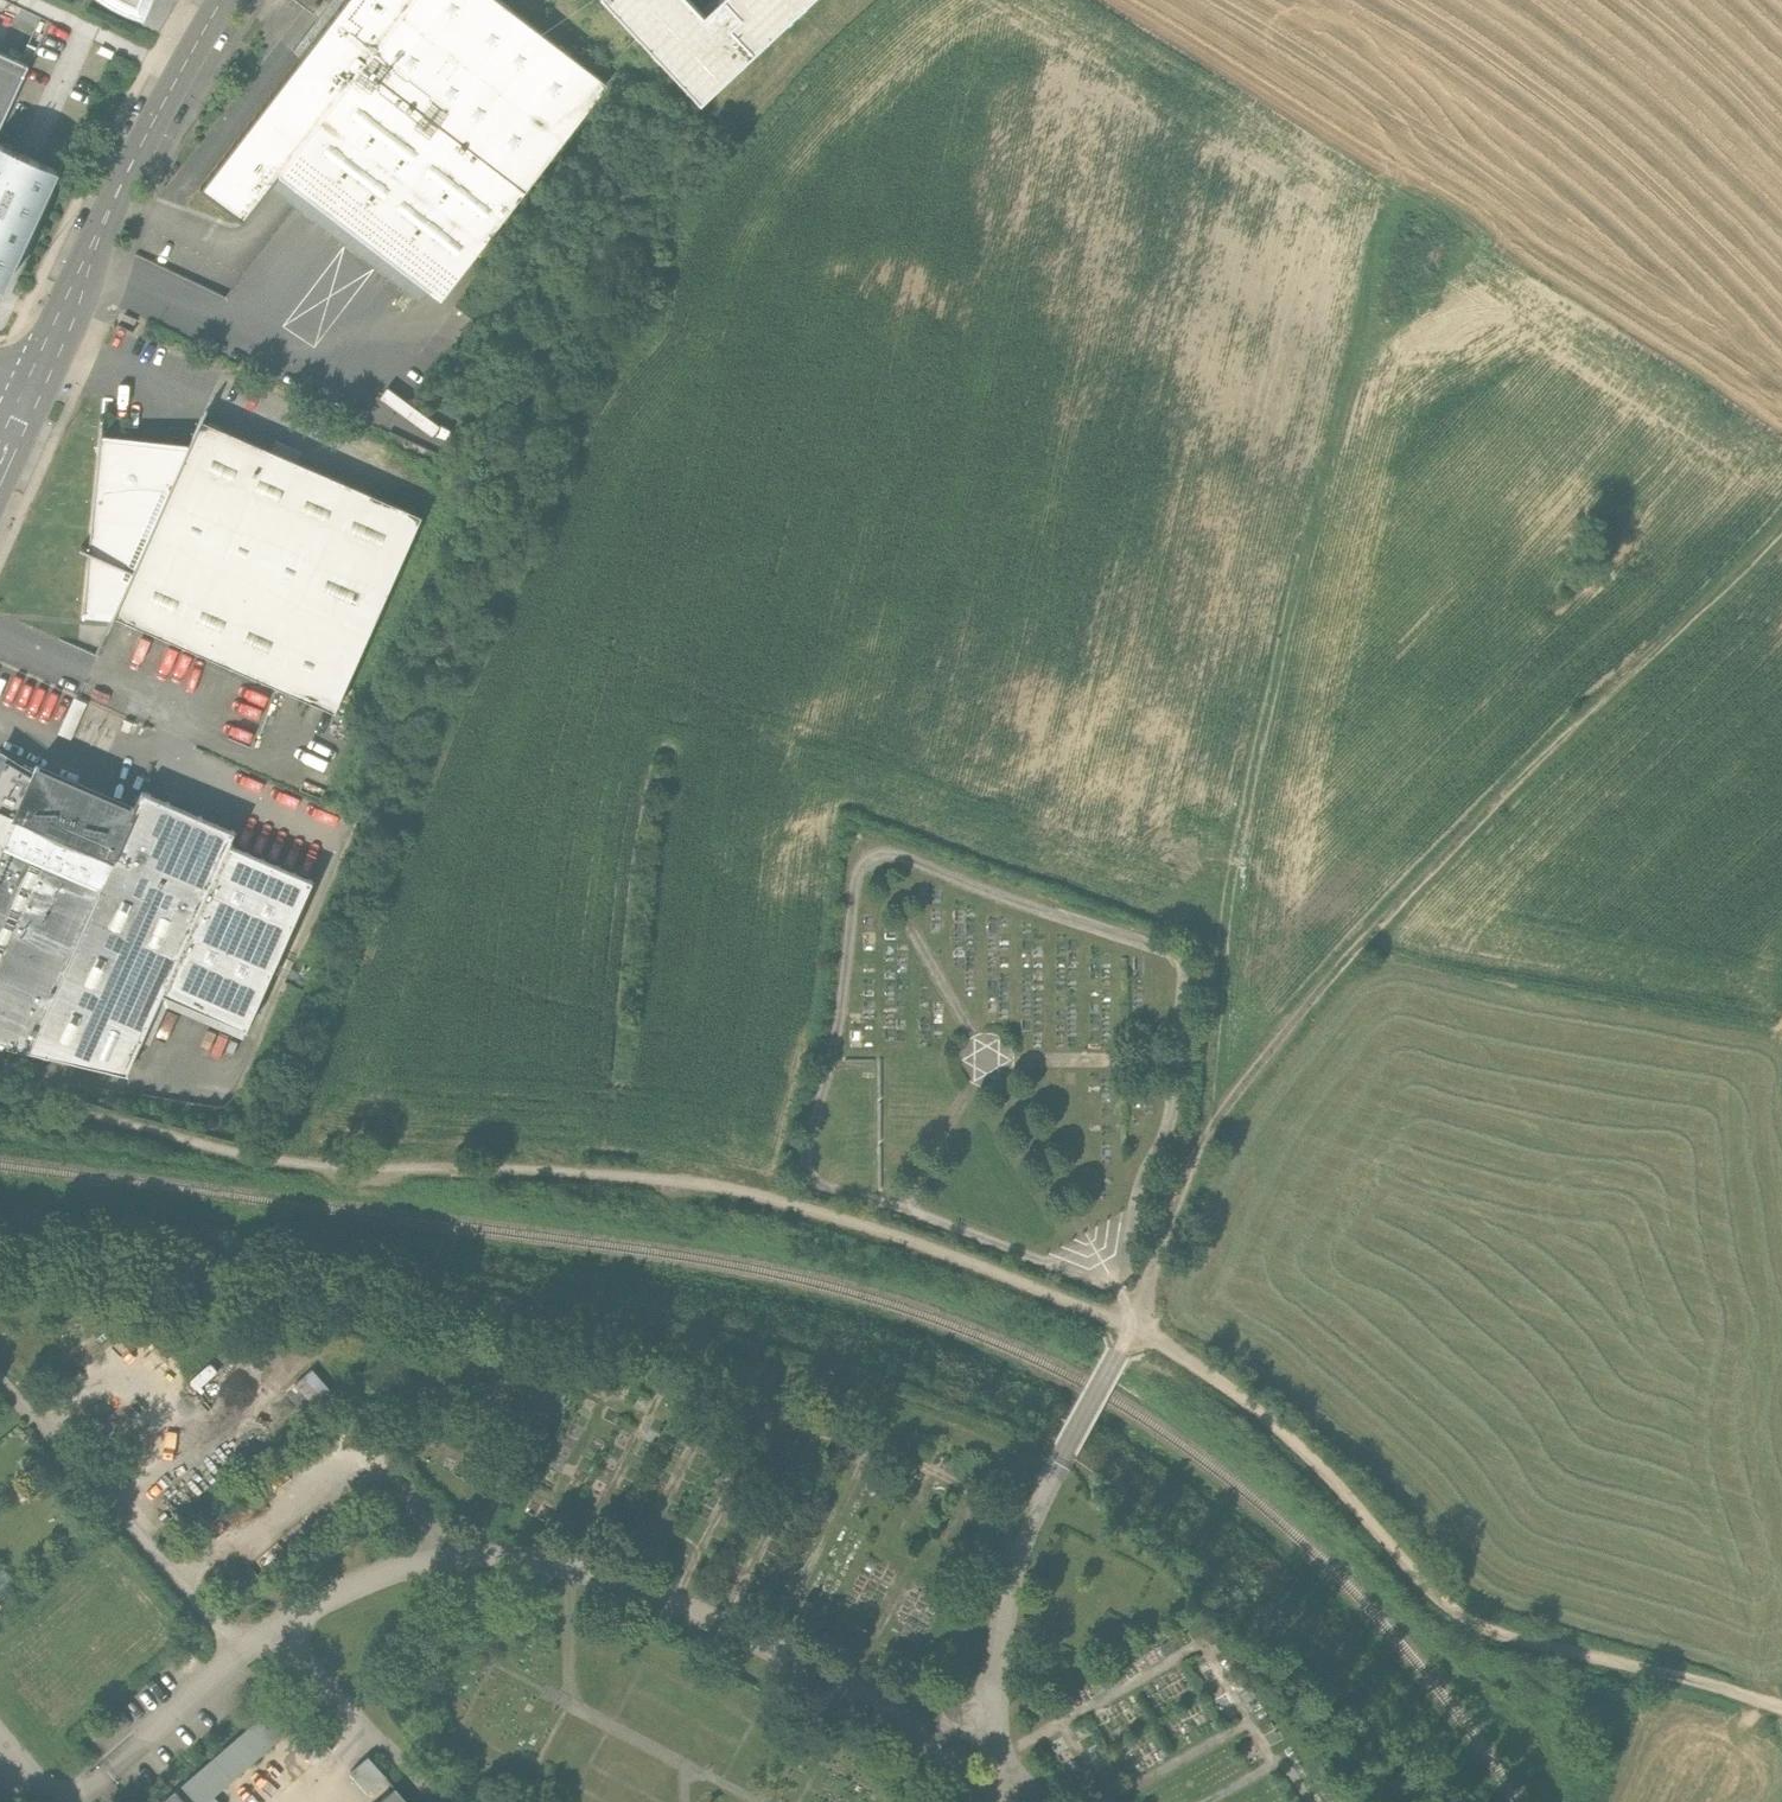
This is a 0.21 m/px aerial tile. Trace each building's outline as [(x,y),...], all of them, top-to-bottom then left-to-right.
[(142,11),(146,0),(117,0),(142,11)] [(200,187),(243,220),(279,173),(441,298),(607,84),(499,0),(333,0),(292,52),(300,58),(200,187)] [(704,12),(693,0),(607,0),(700,100),(808,0),(717,0),(704,12)] [(235,93),(250,104),(321,13),(306,2),(235,93)] [(29,66),(0,53),(0,127),(29,66)] [(0,143),(0,287),(3,288),(58,170),(0,143)] [(187,449),(99,441),(83,609),(114,612),(113,615),(335,713),(421,518),(200,420),(187,449)] [(0,753),(0,1046),(126,1077),(162,996),(246,1034),(312,885),(229,848),(235,834),(142,792),(130,819),(33,775),(34,774),(0,753)] [(182,1785),(197,1801),(206,1801),(288,1731),(316,1764),(331,1750),(284,1697),(182,1785)] [(348,1770),(365,1790),(386,1774),(369,1753),(348,1770)] [(395,1789),(380,1801),(407,1801),(395,1789)] [(175,1791),(163,1801),(184,1801),(175,1791)]
